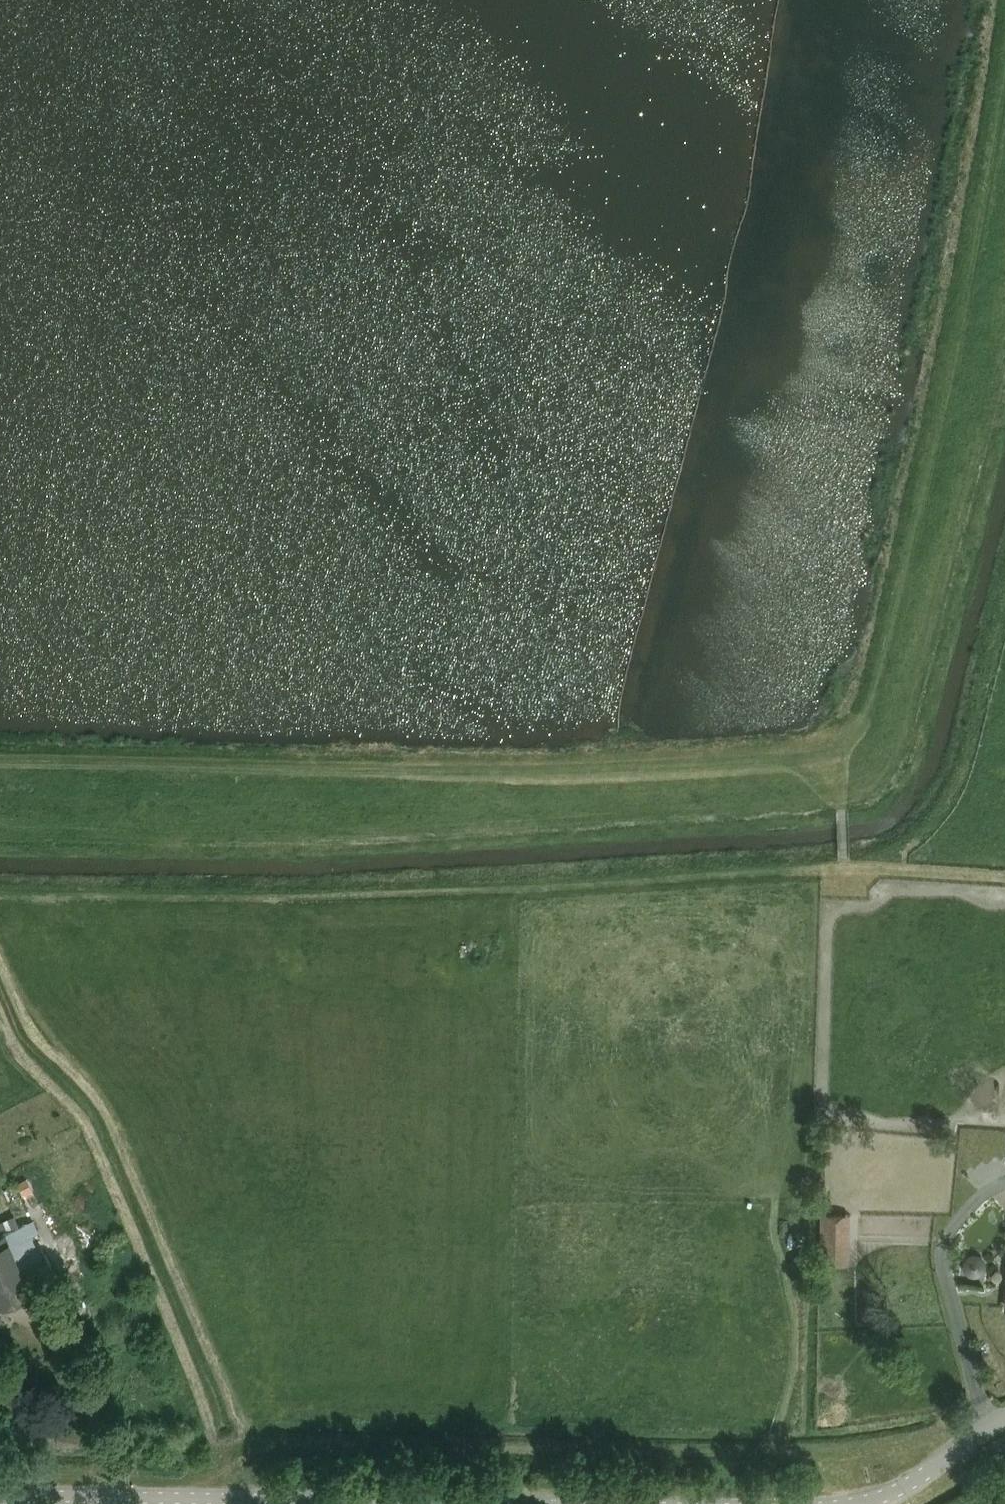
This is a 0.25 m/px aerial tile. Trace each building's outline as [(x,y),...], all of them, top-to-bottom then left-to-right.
[(62,1280),(34,1217),(19,1224),(15,1213),(0,1220),(0,1307),(62,1280)] [(846,1263),(846,1213),(822,1213),(822,1263),(846,1263)]
